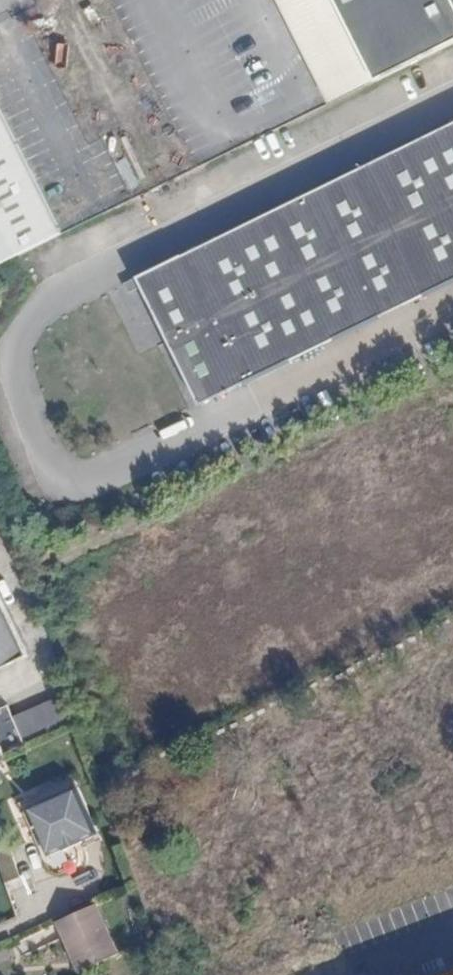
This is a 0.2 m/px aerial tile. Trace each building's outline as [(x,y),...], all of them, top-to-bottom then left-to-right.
[(384,82),(452,48),(452,0),(342,0),(384,82)] [(59,241),(0,118),(0,270),(59,241)] [(258,230),(276,267),(452,178),(452,133),(336,191),(258,230)] [(276,267),(160,326),(204,414),(452,290),(452,178),(276,267)] [(141,290),(160,326),(276,267),(258,230),(141,290)] [(24,653),(0,605),(0,665),(24,653)] [(11,716),(21,738),(64,719),(53,697),(11,716)] [(79,791),(25,810),(45,865),(98,849),(79,791)] [(73,971),(117,955),(98,902),(54,917),(73,971)] [(24,937),(0,947),(0,960),(28,946),(24,937)] [(19,953),(29,948),(28,946),(0,960),(0,974),(30,974),(19,953)] [(29,948),(19,953),(30,974),(40,974),(29,948)]
